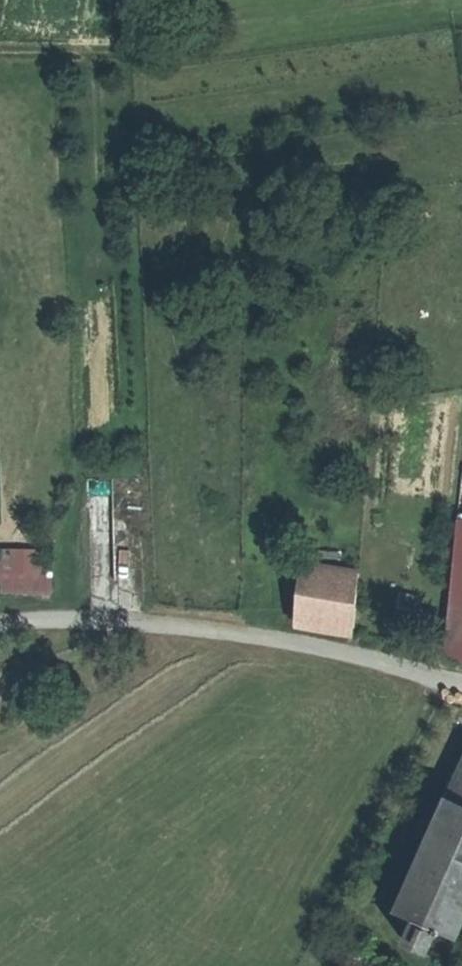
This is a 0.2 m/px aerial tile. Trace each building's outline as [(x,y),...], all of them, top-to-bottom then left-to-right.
[(142,478),(87,480),(90,596),(145,598),(142,478)] [(454,556),(445,646),(461,652),(461,557),(454,556)] [(362,575),(304,565),(298,617),(357,629),(358,609),(362,575)] [(42,575),(13,573),(12,592),(41,594),(42,575)] [(418,871),(433,879),(455,890),(461,892),(461,770),(418,871)] [(455,890),(433,879),(423,900),(446,912),(455,890)]
